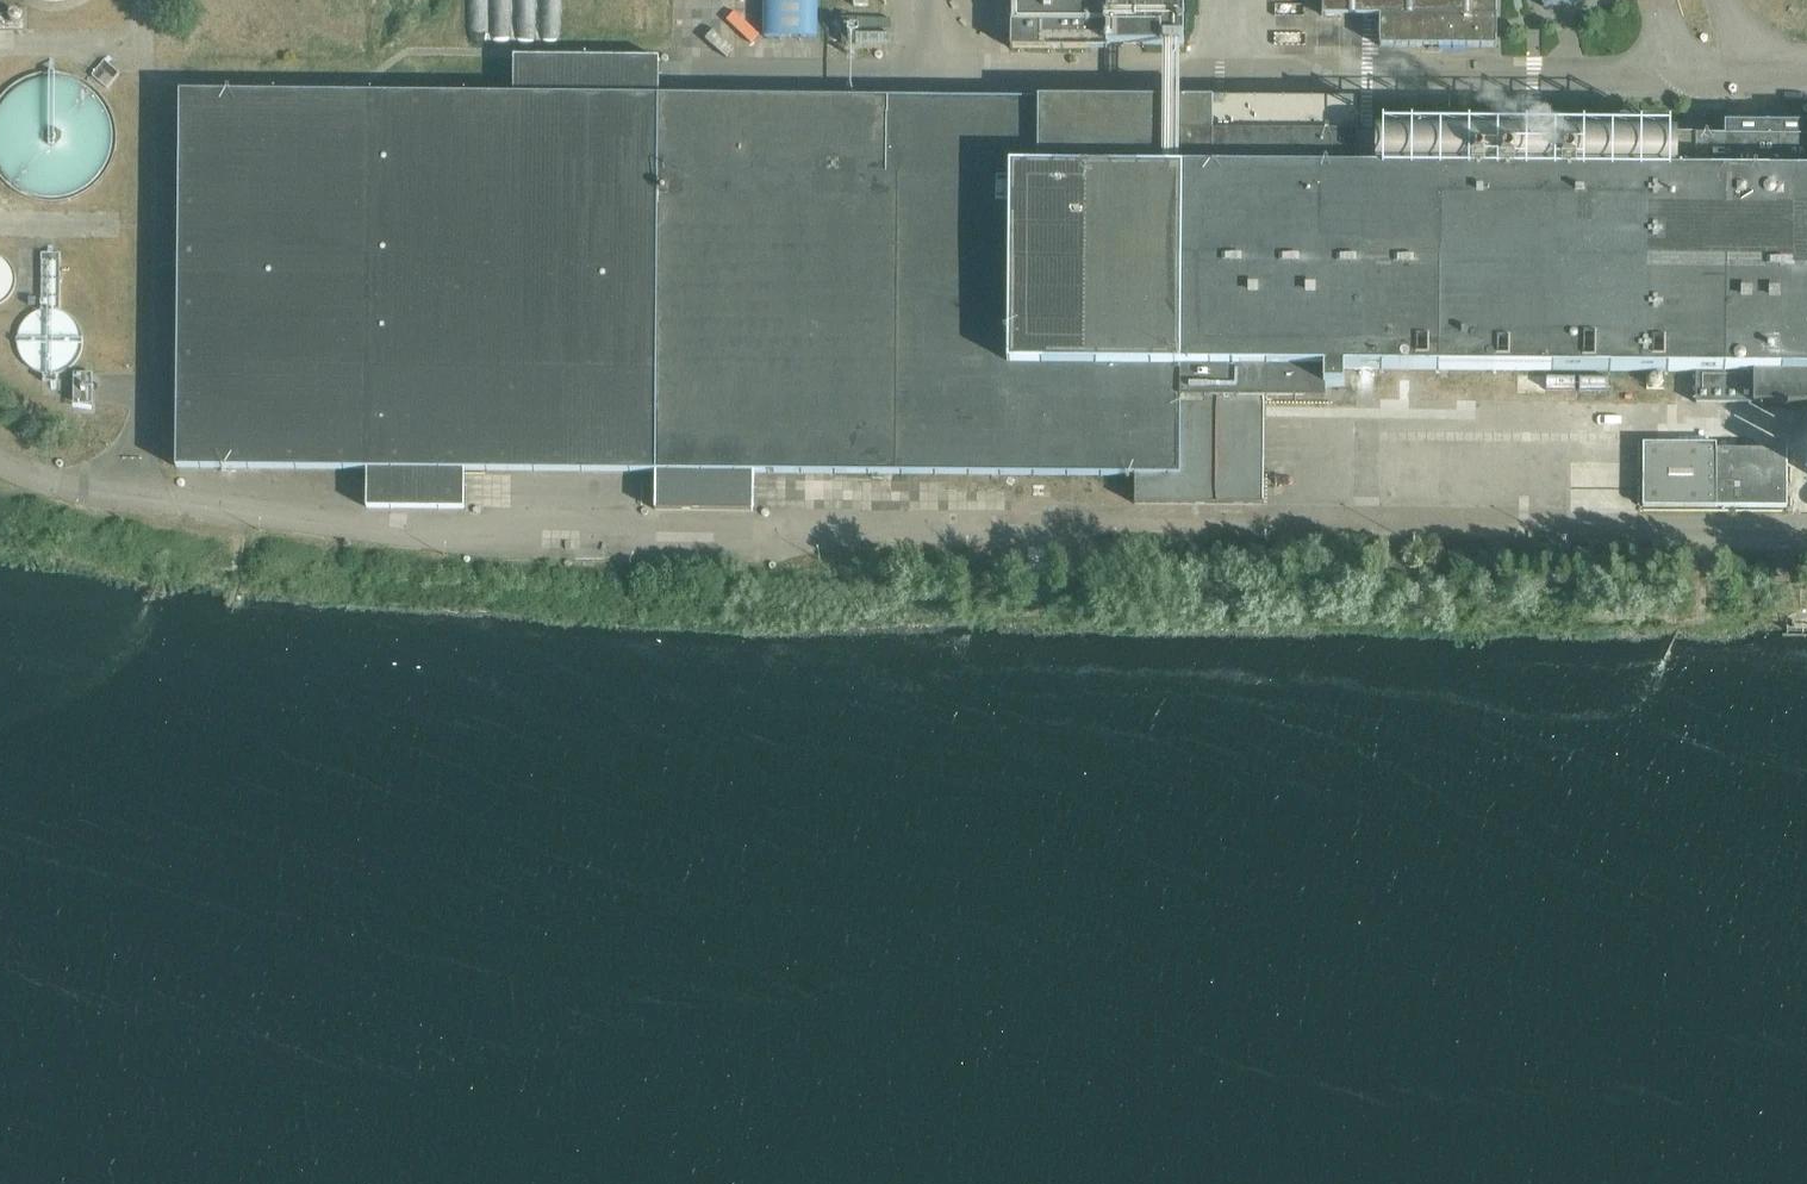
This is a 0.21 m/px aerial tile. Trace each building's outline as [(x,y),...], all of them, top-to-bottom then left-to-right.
[(817,0),(764,0),(764,36),(816,36),(817,0)] [(1010,48),(1107,49),(1107,43),(1183,44),(1183,0),(1010,0),(1010,48)] [(1321,15),(1379,15),(1379,45),(1496,46),(1496,0),(1321,0),(1321,15)] [(659,57),(513,56),(513,94),(180,91),(176,467),(367,469),(366,507),(416,508),(416,469),(655,471),(655,510),(704,510),(705,472),(1135,475),(1135,503),(1264,504),(1264,468),(1231,468),(1231,399),(1324,400),(1325,387),(1343,387),(1343,369),(1694,372),(1694,403),(1806,404),(1806,124),(1723,124),(1723,173),(1498,171),(1499,134),(1355,133),(1356,100),(1182,98),(752,97),(658,96),(659,57)] [(93,404),(93,373),(74,372),(74,404),(93,404)] [(1714,443),(1643,442),(1642,506),(1785,506),(1785,449),(1714,449),(1714,443)]
